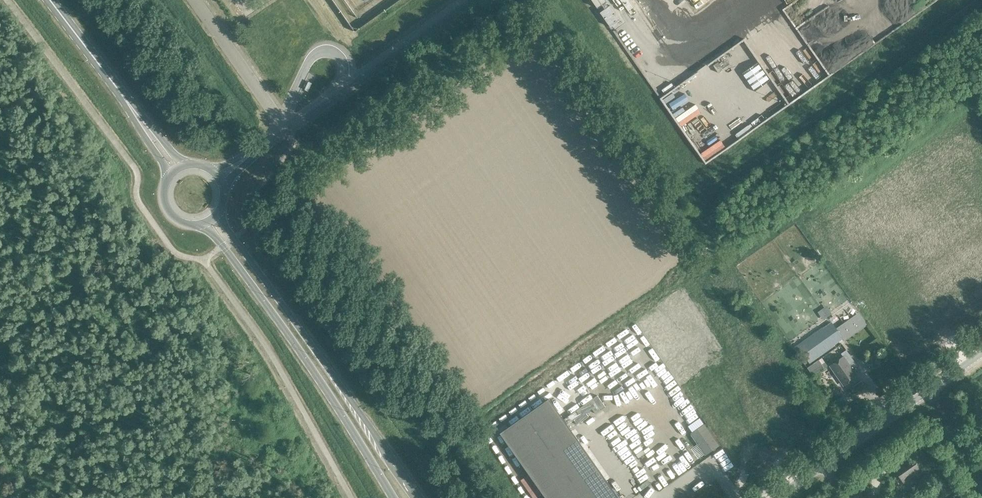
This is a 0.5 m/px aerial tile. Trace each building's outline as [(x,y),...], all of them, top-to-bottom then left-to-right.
[(597,8),(600,6),(603,10),(600,12),(611,28),(620,21),(609,5),(606,7),(604,4),(607,2),(606,0),(591,0),(597,8)] [(627,11),(632,8),(626,0),(619,0),(627,11)] [(800,349),(807,360),(832,342),(834,345),(839,341),(828,325),(822,329),(825,332),(800,349)] [(853,360),(846,350),(841,354),(843,357),(830,366),(844,386),(857,376),(848,364),(853,360)] [(814,364),(808,368),(813,376),(819,372),(814,364)] [(500,433),(546,497),(619,497),(549,399),(500,433)] [(907,461),(894,470),(903,482),(920,470),(912,458),(919,453),(914,447),(903,455),(907,461)]
